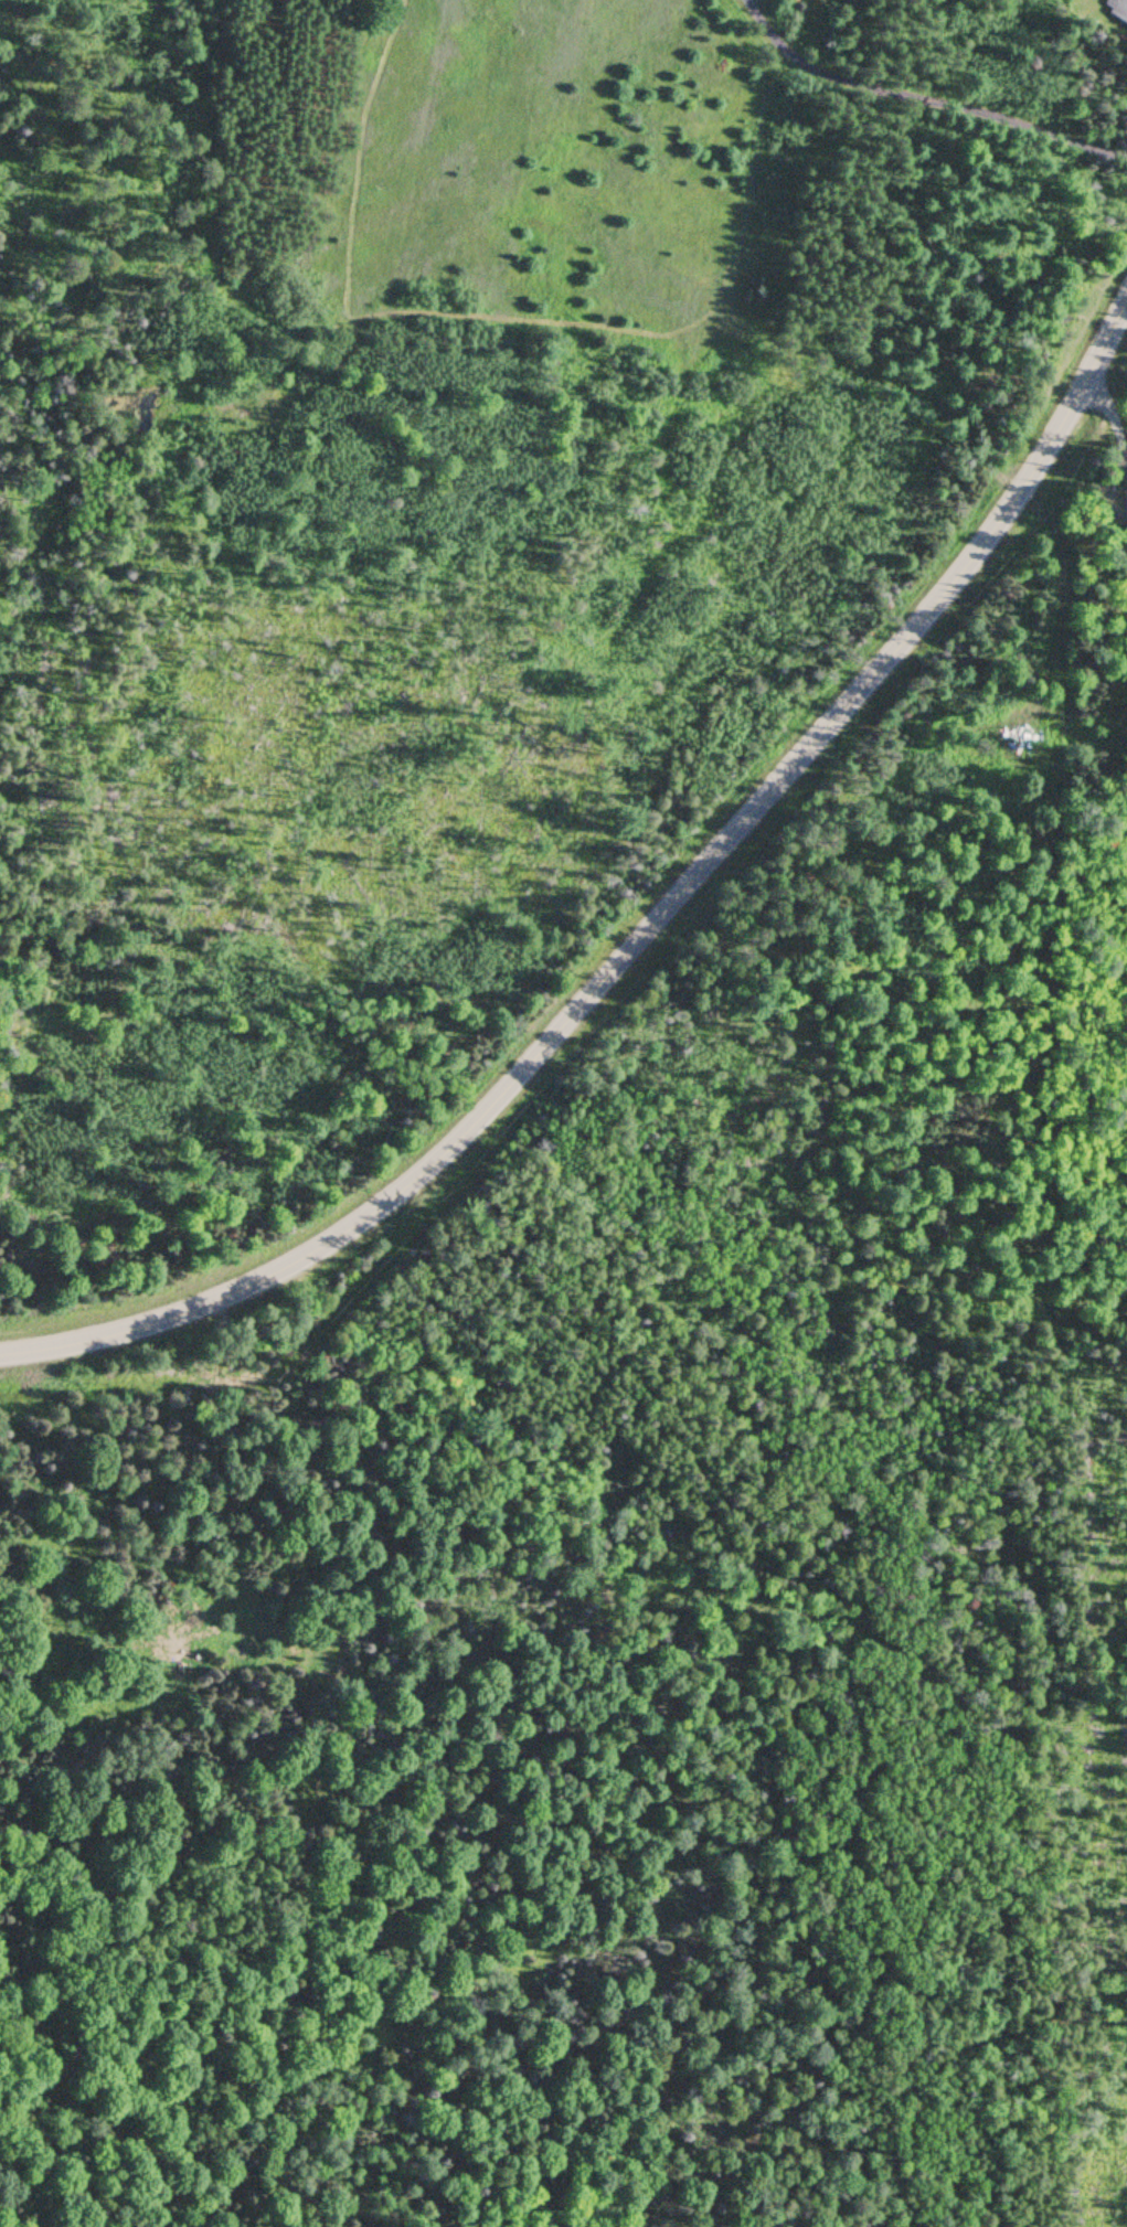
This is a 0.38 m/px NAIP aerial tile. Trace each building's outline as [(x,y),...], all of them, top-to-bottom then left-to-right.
[(1114,0),(1104,0),(1098,9),(1126,28),(1126,0),(1115,0),(1114,0)]
